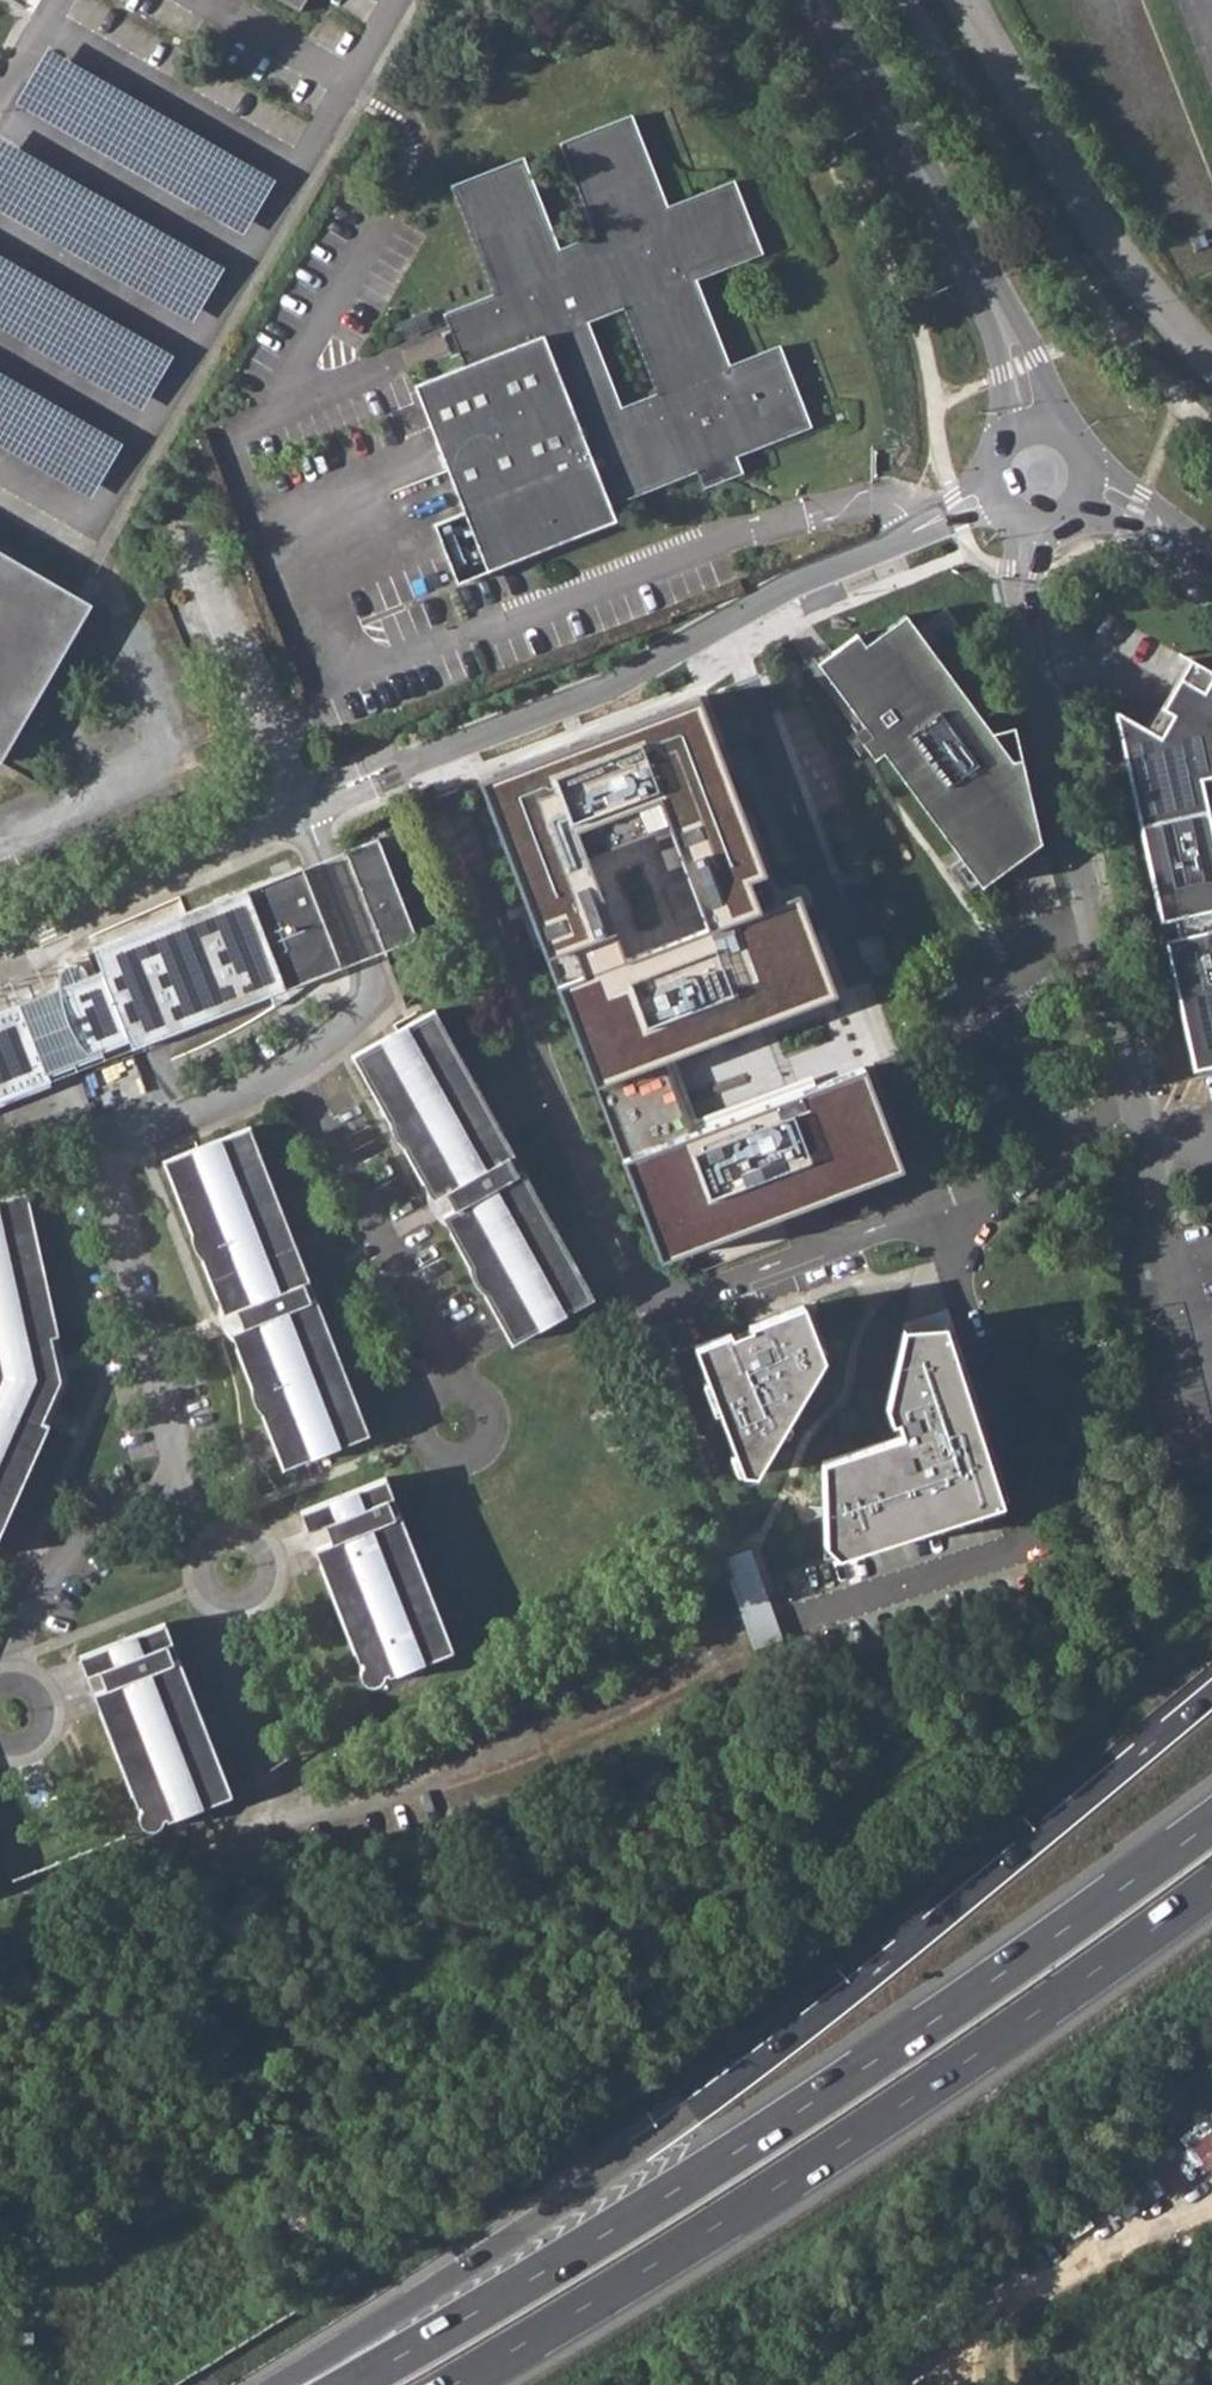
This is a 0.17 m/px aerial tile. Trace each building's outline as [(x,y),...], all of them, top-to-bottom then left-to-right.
[(299,12),(307,0),(278,0),(299,12)] [(278,175),(49,43),(15,102),(243,233),(278,175)] [(471,375),(420,395),(470,521),(440,533),(464,592),(622,529),(616,514),(704,479),(710,494),(747,480),(741,464),(816,434),(785,356),(736,374),(701,288),(767,261),(740,191),(674,217),(638,126),(566,153),(602,244),(565,259),(529,168),(458,196),(501,304),(451,323),(471,375)] [(0,133),(0,212),(193,322),(227,264),(0,133)] [(0,250),(0,329),(141,410),(176,352),(0,250)] [(0,368),(0,446),(90,498),(125,440),(0,368)] [(0,555),(0,764),(91,609),(83,604),(0,555)] [(878,749),(980,886),(1040,841),(1021,757),(1012,759),(902,610),(861,639),(853,629),(813,657),(857,718),(848,725),(869,756),(878,749)] [(1108,705),(1155,915),(1168,912),(1172,931),(1159,934),(1187,1063),(1211,1057),(1211,910),(1210,903),(1211,902),(1211,848),(1196,774),(1211,770),(1211,671),(1184,655),(1156,706),(1167,712),(1155,734),(1108,705)] [(765,857),(703,694),(474,782),(649,1246),(894,1157),(859,1061),(683,1123),(654,1049),(830,982),(794,880),(759,891),(751,863),(765,857)] [(380,942),(383,951),(415,938),(377,839),(344,852),(345,855),(380,942)] [(48,1084),(47,1075),(67,1067),(128,1044),(131,1051),(341,970),(301,869),(92,950),(100,972),(86,978),(84,972),(79,967),(74,964),(65,965),(60,969),(57,976),(57,989),(11,1007),(0,1010),(0,1102),(48,1084)] [(593,1299),(434,1011),(352,1056),(389,1122),(389,1128),(392,1135),(395,1141),(399,1145),(403,1149),(432,1200),(444,1193),(448,1200),(454,1210),(441,1217),(463,1257),(468,1267),(469,1274),(471,1280),(473,1283),(476,1288),(480,1291),(483,1294),(511,1344),(593,1299)] [(261,1415),(282,1469),(368,1435),(316,1300),(311,1301),(303,1284),(309,1282),(249,1128),(163,1161),(191,1233),(192,1247),(201,1260),(223,1316),(236,1311),(238,1318),(243,1328),(229,1333),(250,1388),(251,1400),(255,1409),(261,1415)] [(0,1201),(0,1536),(49,1425),(27,1416),(37,1394),(39,1381),(38,1371),(38,1366),(34,1343),(58,1337),(26,1195),(0,1201)] [(823,1344),(807,1301),(697,1339),(738,1460),(754,1454),(823,1344)] [(895,1441),(818,1459),(819,1516),(821,1562),(1015,1497),(948,1305),(908,1317),(882,1415),(884,1425),(891,1424),(895,1441)] [(1204,1451),(1203,1465),(1211,1466),(1211,1452),(1204,1451)] [(385,1478),(299,1512),(307,1530),(323,1524),(326,1532),(330,1542),(314,1549),(335,1602),(358,1663),(360,1662),(362,1664),(360,1667),(359,1673),(359,1678),(364,1683),(370,1685),(376,1684),(381,1681),(383,1677),(384,1674),(386,1673),(388,1676),(452,1651),(399,1515),(394,1517),(388,1500),(392,1497),(385,1478)] [(166,1623),(80,1657),(87,1676),(101,1671),(104,1679),(108,1688),(94,1693),(115,1752),(138,1808),(141,1807),(142,1809),(140,1812),(140,1817),(140,1823),(145,1828),(151,1830),(157,1829),(162,1825),(164,1822),(165,1819),(167,1818),(169,1821),(233,1796),(180,1660),(175,1662),(168,1644),(173,1642),(166,1623)]
